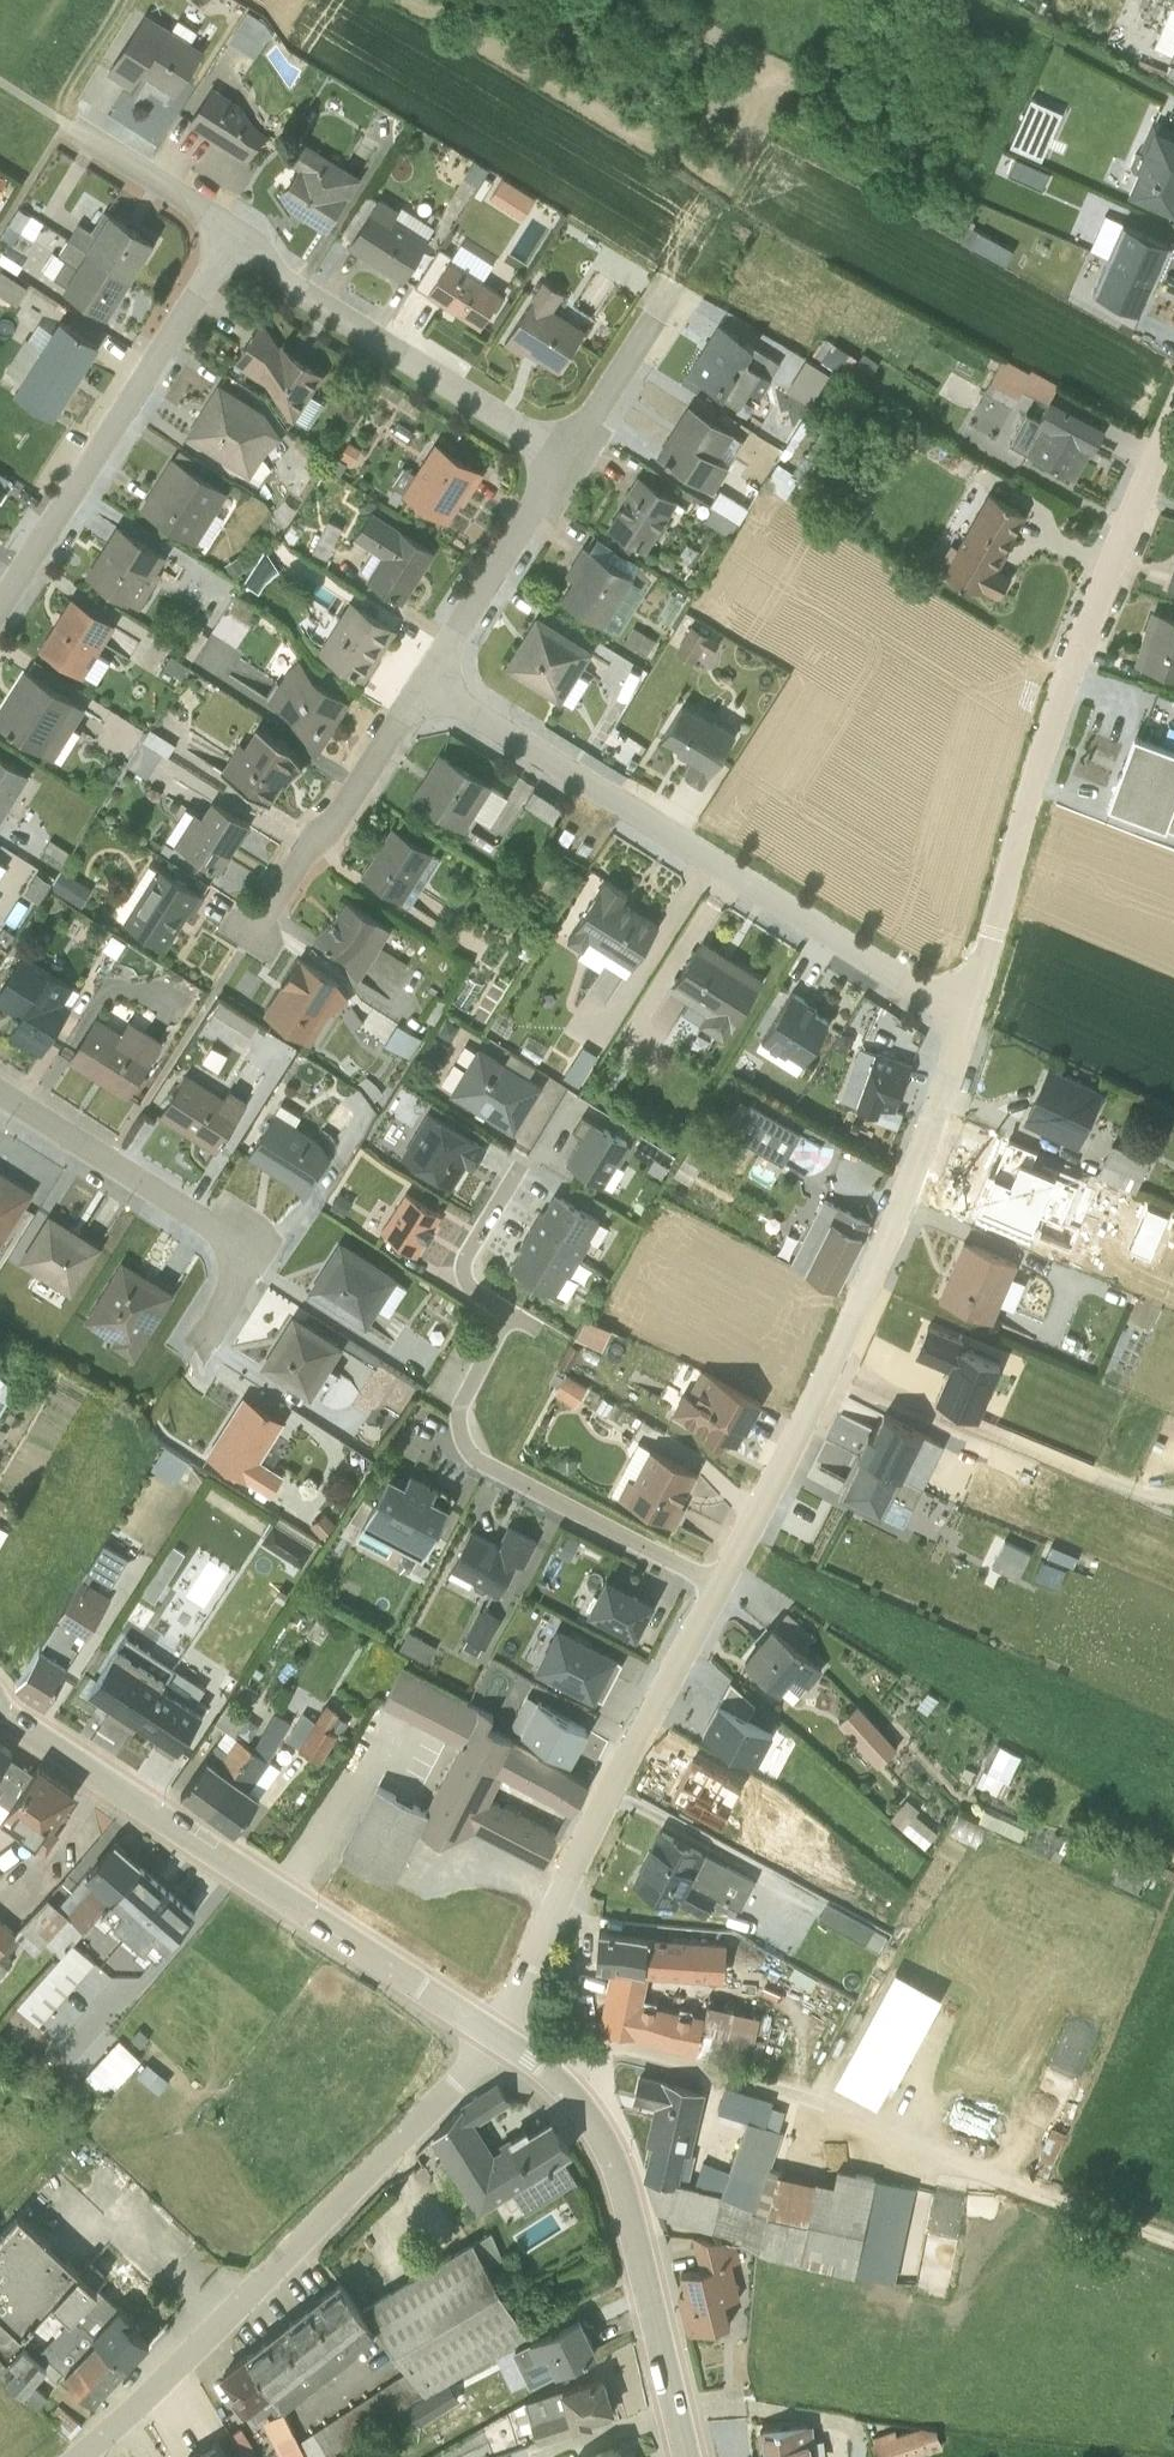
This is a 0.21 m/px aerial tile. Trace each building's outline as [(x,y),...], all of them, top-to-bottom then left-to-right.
[(1171,36),(1170,38),(1173,40),(1173,0),(1165,0),(1153,28),(1171,36)] [(272,26),(246,10),(228,40),(254,56),(272,26)] [(109,71),(130,85),(139,71),(175,92),(202,49),(190,41),(195,31),(177,19),(170,29),(145,13),(109,71)] [(1135,49),(1161,59),(1164,51),(1139,40),(1135,49)] [(1169,47),(1163,60),(1173,65),(1173,49),(1169,47)] [(211,86),(187,124),(246,161),(270,123),(211,86)] [(1152,104),(1140,131),(1144,134),(1140,133),(1136,134),(1131,138),(1129,142),(1129,148),(1135,155),(1127,173),(1173,194),(1173,193),(1173,114),(1152,104)] [(1015,108),(1007,126),(1021,132),(1028,114),(1015,108)] [(362,158),(304,122),(290,145),(299,151),(280,182),(327,212),(362,158)] [(503,159),(490,179),(523,201),(536,180),(503,159)] [(11,174),(0,168),(0,194),(11,174)] [(400,191),(380,178),(378,181),(365,173),(339,214),(352,222),(349,227),(404,262),(430,221),(427,219),(434,208),(402,187),(400,191)] [(1170,226),(1122,205),(1107,240),(1154,261),(1170,226)] [(17,208),(7,224),(32,238),(41,223),(17,208)] [(77,223),(67,240),(128,277),(151,241),(105,211),(91,232),(77,223)] [(450,241),(428,275),(481,308),(502,274),(483,262),(493,245),(462,226),(451,242),(450,241)] [(53,254),(43,271),(64,285),(63,288),(105,314),(128,277),(67,240),(57,255),(53,254)] [(1154,261),(1107,240),(1092,273),(1140,294),(1154,261)] [(526,331),(559,352),(560,352),(585,312),(554,291),(563,274),(544,261),(543,261),(505,323),(524,335),(526,331)] [(0,272),(0,295),(16,304),(26,288),(0,272)] [(718,305),(687,354),(739,386),(749,371),(760,378),(780,344),(718,305)] [(97,343),(59,319),(51,332),(37,323),(27,339),(25,338),(5,370),(21,380),(13,392),(52,416),(97,343)] [(259,322),(234,361),(294,399),(310,409),(325,385),(310,375),(323,354),(284,329),(279,335),(259,322)] [(833,324),(820,344),(843,360),(856,340),(833,324)] [(878,345),(863,335),(851,353),(867,363),(878,345)] [(1030,354),(1003,338),(984,373),(1011,388),(1030,354)] [(828,355),(805,340),(787,370),(810,384),(828,355)] [(1042,359),(1034,355),(1027,369),(1036,374),(1034,378),(1046,384),(1054,369),(1056,370),(1058,367),(1043,358),(1042,359)] [(282,423),(217,381),(184,435),(249,476),(282,423)] [(901,402),(865,382),(858,394),(894,414),(901,402)] [(1041,404),(1026,432),(1072,458),(1088,428),(1093,430),(1103,411),(1050,382),(1038,402),(1041,404)] [(776,444),(764,466),(785,479),(795,463),(812,473),(827,448),(818,443),(843,401),(838,398),(843,391),(832,385),(827,394),(793,454),(776,444)] [(688,387),(656,438),(713,474),(729,449),(727,447),(744,422),(688,387)] [(362,431),(350,423),(340,437),(353,446),(362,431)] [(392,466),(406,474),(447,501),(466,472),(470,474),(482,456),(436,427),(418,456),(403,447),(392,466)] [(171,456),(139,507),(195,543),(199,537),(207,542),(224,517),(215,511),(227,492),(189,467),(195,459),(179,449),(174,458),(171,456)] [(645,533),(678,482),(638,457),(608,509),(645,533)] [(720,471),(710,486),(712,488),(737,503),(739,504),(748,489),(720,471)] [(9,478),(0,473),(0,492),(9,478)] [(1024,494),(987,473),(957,526),(950,523),(936,548),(979,573),(981,569),(998,578),(1010,557),(998,550),(1008,533),(1003,530),(1024,494)] [(737,503),(712,488),(705,501),(729,515),(737,503)] [(372,492),(354,519),(374,532),(363,552),(370,556),(366,561),(403,585),(436,533),(372,492)] [(117,523),(105,542),(84,575),(138,607),(160,573),(157,570),(166,556),(117,523)] [(590,531),(583,527),(565,555),(574,560),(561,580),(618,616),(649,568),(631,557),(637,549),(596,523),(590,531)] [(265,549),(243,582),(259,592),(280,559),(265,549)] [(673,573),(657,598),(669,605),(684,581),(681,579),(684,574),(679,571),(676,576),(673,573)] [(397,613),(350,583),(319,633),(364,663),(397,613)] [(1151,592),(1134,647),(1173,660),(1173,599),(1151,592)] [(70,596),(38,648),(92,682),(107,659),(97,654),(115,624),(70,596)] [(589,633),(538,601),(508,649),(560,681),(589,633)] [(711,634),(719,621),(690,604),(675,631),(694,642),(701,628),(711,634)] [(656,622),(633,608),(624,624),(647,637),(656,622)] [(207,636),(199,630),(183,653),(192,659),(207,636)] [(274,681),(264,697),(268,699),(267,701),(319,735),(351,684),(298,651),(278,682),(274,681)] [(171,655),(163,667),(180,677),(188,666),(171,655)] [(61,762),(79,732),(73,728),(85,708),(24,669),(0,708),(0,726),(53,760),(55,758),(61,762)] [(702,771),(736,717),(713,702),(711,704),(683,686),(661,720),(679,731),(677,734),(694,745),(684,760),(702,771)] [(1173,815),(1173,733),(1137,720),(1123,757),(1120,756),(1107,789),(1173,815)] [(239,742),(220,772),(269,803),(281,783),(284,786),(303,758),(255,728),(245,745),(239,742)] [(174,744),(150,729),(143,740),(167,755),(174,744)] [(490,768),(441,736),(415,778),(464,810),(473,796),(490,807),(508,778),(490,768)] [(145,777),(160,754),(140,742),(125,765),(145,777)] [(28,776),(0,759),(0,821),(28,776)] [(534,772),(525,785),(553,803),(562,789),(534,772)] [(174,845),(172,847),(219,873),(248,825),(211,801),(202,816),(194,813),(192,815),(184,810),(166,840),(174,845)] [(441,839),(392,806),(361,855),(411,886),(441,839)] [(70,853),(50,840),(43,849),(64,863),(70,853)] [(627,877),(606,863),(568,923),(583,933),(579,939),(600,952),(605,946),(626,959),(631,949),(633,950),(659,909),(622,885),(627,877)] [(122,898),(111,914),(164,947),(188,909),(192,911),(201,898),(149,865),(126,900),(122,898)] [(89,887),(60,870),(50,889),(79,905),(89,887)] [(36,873),(23,893),(38,902),(50,883),(36,873)] [(348,881),(315,934),(358,961),(392,908),(348,881)] [(725,1023),(762,962),(702,924),(671,973),(690,986),(684,996),(725,1023)] [(22,952),(0,988),(0,1005),(19,1017),(9,1034),(41,1055),(72,1006),(70,1005),(79,991),(22,952)] [(271,1019),(310,1044),(331,1010),(334,1012),(349,988),(299,956),(279,989),(286,994),(271,1019)] [(807,985),(792,975),(761,1024),(785,1039),(788,1036),(803,1045),(828,1007),(826,1006),(827,1003),(805,989),(807,985)] [(256,1024),(220,1001),(207,1022),(244,1046),(256,1024)] [(398,1004),(386,1025),(410,1041),(422,1021),(398,1004)] [(95,1016),(67,1061),(126,1098),(132,1088),(138,1092),(148,1076),(142,1073),(162,1042),(128,1019),(121,1031),(95,1016)] [(589,1020),(564,1061),(578,1070),(604,1029),(589,1020)] [(447,1029),(435,1021),(420,1044),(433,1052),(447,1029)] [(513,1052),(478,1031),(450,1078),(514,1117),(542,1070),(528,1062),(535,1051),(519,1041),(513,1052)] [(875,1032),(856,1088),(878,1097),(881,1088),(895,1093),(911,1046),(875,1032)] [(1102,1077),(1048,1052),(1025,1104),(1079,1130),(1102,1077)] [(382,1077),(366,1067),(357,1081),(374,1091),(382,1077)] [(185,1073),(158,1116),(215,1152),(246,1104),(228,1091),(224,1097),(223,1097),(185,1073)] [(800,1118),(740,1083),(723,1112),(783,1147),(800,1118)] [(427,1097),(402,1139),(451,1169),(466,1146),(473,1150),(484,1131),(427,1097)] [(630,1128),(583,1100),(574,1115),(582,1119),(566,1146),(604,1169),(630,1128)] [(299,1116),(280,1104),(248,1156),(304,1192),(313,1177),(325,1184),(340,1160),(328,1153),(331,1148),(294,1125),(299,1116)] [(810,1155),(821,1124),(801,1117),(789,1147),(810,1155)] [(1135,1175),(1148,1145),(1111,1128),(1098,1160),(1132,1175),(1135,1175)] [(647,1153),(661,1162),(668,1151),(654,1142),(647,1153)] [(34,1191),(0,1170),(0,1244),(34,1191)] [(382,1217),(416,1238),(426,1222),(429,1223),(434,1213),(433,1212),(441,1198),(406,1177),(382,1217)] [(541,1196),(531,1213),(579,1241),(586,1229),(599,1204),(555,1178),(543,1197),(541,1196)] [(353,1187),(340,1179),(331,1193),(344,1201),(353,1187)] [(791,1246),(836,1271),(869,1206),(823,1183),(791,1246)] [(18,1261),(71,1294),(101,1246),(48,1213),(18,1261)] [(579,1241),(531,1213),(520,1230),(522,1232),(511,1251),(555,1278),(567,1258),(569,1259),(579,1241)] [(964,1225),(939,1283),(991,1305),(1000,1286),(1012,1291),(1023,1265),(1011,1260),(1016,1247),(964,1225)] [(398,1264),(340,1227),(308,1278),(366,1315),(379,1294),(389,1301),(407,1273),(397,1267),(398,1264)] [(133,1357),(173,1294),(122,1262),(86,1321),(112,1339),(110,1343),(133,1357)] [(586,1303),(576,1321),(603,1331),(611,1313),(586,1303)] [(342,1336),(295,1306),(264,1354),(312,1385),(342,1336)] [(935,1382),(977,1400),(999,1348),(960,1332),(964,1325),(927,1310),(915,1338),(948,1352),(935,1382)] [(560,1347),(569,1352),(580,1332),(572,1327),(560,1347)] [(684,1375),(672,1396),(691,1408),(690,1409),(696,1413),(697,1411),(705,1416),(705,1418),(724,1428),(728,1427),(730,1424),(736,1427),(759,1386),(760,1385),(701,1353),(688,1377),(684,1375)] [(554,1376),(575,1389),(587,1370),(566,1357),(554,1376)] [(16,1386),(0,1376),(0,1412),(16,1386)] [(285,1408),(243,1382),(206,1441),(271,1483),(284,1461),(261,1446),(285,1408)] [(868,1418),(858,1439),(921,1471),(943,1427),(883,1398),(872,1420),(868,1418)] [(696,1456),(638,1425),(612,1476),(674,1509),(684,1489),(680,1486),(696,1456)] [(166,1434),(153,1455),(176,1469),(189,1448),(166,1434)] [(843,1479),(902,1509),(921,1471),(858,1439),(845,1464),(849,1467),(843,1479)] [(422,1544),(455,1482),(411,1459),(393,1492),(377,1484),(375,1489),(365,1483),(349,1506),(421,1544),(422,1544)] [(325,1499),(311,1512),(321,1524),(336,1511),(325,1499)] [(524,1548),(536,1525),(536,1524),(508,1509),(498,1528),(471,1514),(451,1554),(475,1567),(475,1574),(484,1578),(488,1574),(498,1579),(516,1544),(524,1548)] [(314,1535),(274,1510),(262,1529),(302,1554),(314,1535)] [(996,1545),(1022,1557),(1034,1530),(1008,1518),(996,1545)] [(1053,1529),(1047,1541),(1069,1550),(1074,1538),(1053,1529)] [(184,1540),(169,1530),(139,1580),(154,1590),(184,1540)] [(113,1572),(129,1545),(105,1531),(18,1673),(45,1689),(111,1585),(90,1572),(96,1563),(113,1572)] [(636,1620),(654,1585),(606,1560),(597,1578),(594,1577),(586,1590),(590,1592),(588,1595),(636,1620)] [(468,1623),(463,1634),(477,1641),(482,1630),(486,1632),(499,1605),(479,1595),(466,1622),(468,1623)] [(787,1595),(746,1644),(793,1683),(806,1667),(808,1668),(823,1651),(802,1634),(815,1619),(787,1595)] [(567,1617),(557,1612),(537,1650),(603,1684),(622,1646),(586,1627),(591,1618),(572,1607),(567,1617)] [(427,1649),(436,1632),(409,1618),(400,1635),(427,1649)] [(172,1655),(126,1625),(89,1679),(101,1687),(99,1691),(110,1698),(107,1702),(134,1720),(172,1655)] [(498,1758),(574,1796),(590,1767),(488,1713),(493,1702),(402,1655),(383,1691),(460,1730),(456,1739),(498,1758)] [(758,1745),(775,1714),(751,1699),(757,1688),(731,1664),(703,1715),(758,1745)] [(206,1694),(166,1667),(137,1714),(159,1729),(156,1733),(173,1745),(206,1694)] [(250,1701),(244,1697),(257,1678),(242,1667),(222,1699),(215,1709),(227,1718),(182,1781),(208,1800),(254,1737),(239,1726),(240,1724),(237,1721),(250,1701)] [(527,1681),(510,1712),(570,1747),(589,1715),(527,1681)] [(896,1730),(857,1687),(838,1705),(877,1748),(896,1730)] [(299,1734),(321,1749),(338,1722),(340,1723),(349,1709),(338,1700),(339,1698),(326,1691),(317,1703),(299,1734)] [(269,1748),(292,1708),(276,1699),(253,1739),(208,1800),(216,1806),(245,1806),(280,1756),(269,1748)] [(287,1727),(299,1734),(317,1703),(312,1701),(310,1705),(303,1700),(287,1727)] [(1007,1776),(1025,1734),(1000,1723),(982,1765),(1007,1776)] [(13,1740),(0,1732),(0,1810),(35,1760),(10,1744),(13,1740)] [(544,1853),(560,1823),(491,1786),(503,1761),(456,1739),(426,1796),(379,1772),(342,1844),(391,1869),(418,1816),(439,1828),(475,1817),(544,1853)] [(74,1782),(38,1756),(2,1811),(36,1835),(38,1832),(46,1837),(64,1809),(59,1805),(74,1782)] [(908,1781),(894,1798),(928,1827),(943,1810),(908,1781)] [(662,1816),(635,1867),(678,1889),(679,1886),(704,1900),(717,1878),(696,1866),(709,1840),(662,1816)] [(141,1854),(114,1831),(86,1863),(85,1863),(58,1894),(49,1886),(16,1920),(0,1938),(0,1966),(14,1951),(12,1939),(20,1930),(36,1943),(47,1931),(62,1944),(73,1931),(103,1897),(141,1854)] [(155,1945),(195,1901),(141,1854),(103,1897),(155,1945)] [(882,1931),(891,1915),(831,1881),(822,1897),(882,1931)] [(16,1920),(0,1906),(0,1938),(16,1920)] [(765,2024),(754,2021),(760,1999),(706,1988),(704,2000),(642,1989),(649,1957),(721,1963),(724,1928),(600,1919),(597,1952),(617,1953),(603,2018),(748,2048),(750,2038),(762,2041),(765,2024)] [(95,1950),(73,1931),(62,1944),(18,1994),(40,2014),(95,1950)] [(894,1954),(832,2067),(876,2092),(891,2065),(894,2067),(942,1981),(894,1954)] [(106,2083),(141,2047),(119,2027),(86,2065),(106,2083)] [(695,2142),(691,2141),(705,2082),(640,2066),(635,2089),(656,2094),(648,2131),(652,2133),(645,2166),(658,2202),(713,2219),(742,2225),(741,2233),(894,2265),(914,2171),(837,2152),(833,2167),(816,2165),(780,2157),(770,2153),(782,2116),(779,2114),(784,2098),(771,2093),(772,2087),(725,2073),(718,2096),(747,2106),(729,2155),(703,2148),(694,2174),(688,2173),(695,2142)] [(462,2097),(434,2126),(481,2202),(511,2182),(526,2204),(577,2171),(562,2145),(570,2140),(551,2110),(531,2123),(527,2116),(499,2133),(501,2136),(493,2141),(477,2114),(509,2092),(498,2075),(462,2097)] [(572,2216),(564,2198),(516,2219),(525,2238),(572,2216)] [(129,2354),(149,2332),(132,2313),(135,2309),(120,2294),(118,2296),(99,2276),(107,2267),(88,2249),(78,2259),(19,2202),(0,2223),(0,2301),(2,2303),(18,2320),(22,2323),(56,2289),(76,2306),(129,2354)] [(501,2242),(491,2221),(361,2296),(426,2383),(527,2322),(485,2250),(501,2242)] [(921,2267),(952,2270),(956,2224),(926,2221),(921,2267)] [(740,2253),(735,2235),(693,2227),(701,2261),(681,2266),(685,2285),(679,2286),(683,2301),(689,2324),(730,2315),(725,2293),(740,2289),(732,2255),(740,2253)] [(341,2272),(340,2271),(298,2303),(335,2351),(374,2320),(341,2272)] [(7,2331),(18,2320),(2,2303),(0,2305),(0,2324),(7,2331)] [(284,2392),(335,2351),(298,2303),(247,2343),(284,2392)] [(76,2306),(41,2341),(94,2391),(129,2354),(76,2306)] [(529,2376),(596,2344),(579,2308),(512,2341),(529,2376)] [(35,2373),(48,2358),(24,2337),(7,2355),(0,2348),(0,2364),(7,2371),(39,2397),(48,2387),(35,2373)] [(247,2343),(220,2364),(235,2384),(230,2388),(243,2403),(247,2400),(256,2411),(272,2399),(275,2403),(281,2397),(277,2383),(247,2343)] [(407,2395),(424,2383),(407,2361),(300,2431),(312,2456),(336,2441),(407,2395)] [(514,2399),(523,2422),(533,2418),(538,2433),(593,2415),(591,2409),(614,2401),(603,2366),(560,2380),(560,2383),(514,2399)] [(415,2408),(434,2395),(426,2383),(424,2383),(407,2395),(415,2408)] [(82,2416),(59,2395),(49,2407),(71,2427),(82,2416)] [(284,2401),(283,2401),(262,2411),(262,2412),(286,2456),(312,2456),(284,2401)] [(873,2430),(869,2432),(877,2455),(941,2432),(935,2415),(920,2413),(896,2422),(894,2417),(871,2425),(873,2430)] [(768,2456),(816,2456),(811,2414),(764,2420),(768,2456)] [(257,2441),(241,2417),(231,2423),(246,2448),(257,2441)] [(216,2431),(182,2453),(184,2456),(232,2456),(216,2431)] [(641,2448),(627,2454),(620,2435),(560,2456),(644,2456),(641,2448)] [(336,2441),(312,2456),(313,2456),(346,2456),(336,2441)]
